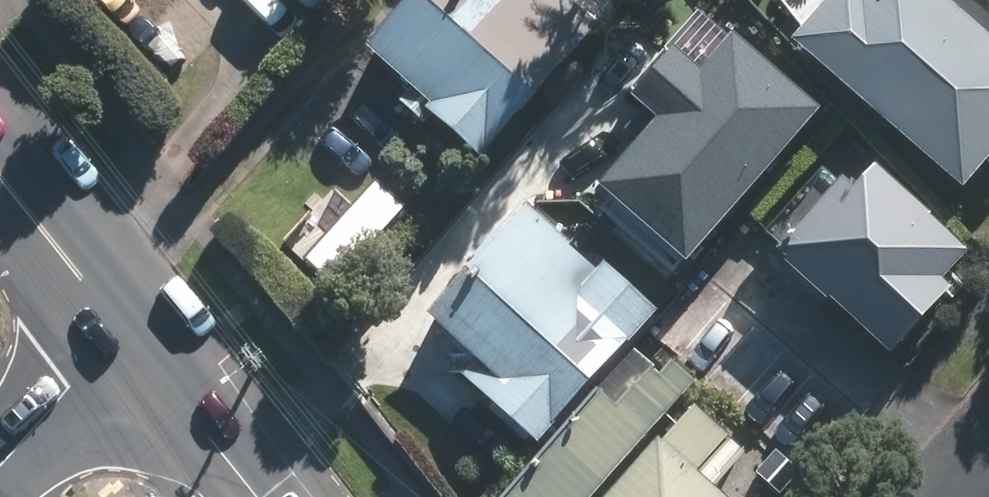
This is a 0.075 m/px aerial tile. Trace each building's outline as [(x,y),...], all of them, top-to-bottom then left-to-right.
[(488,159),(608,21),(583,0),(414,0),(367,54),(488,159)] [(798,41),(968,191),(988,167),(988,28),(957,0),(834,0),(798,41)] [(592,78),(538,141),(587,183),(642,120),(592,78)] [(684,118),(611,207),(697,277),(770,189),(684,118)] [(878,154),(787,247),(898,354),(988,260),(878,154)] [(469,374),(545,442),(666,308),(610,258),(602,266),(534,205),(437,313),(485,357),(469,374)] [(688,393),(699,381),(672,357),(661,369),(639,349),(508,496),(596,496),(688,393)] [(699,403),(610,496),(796,496),(800,492),(699,403)]
